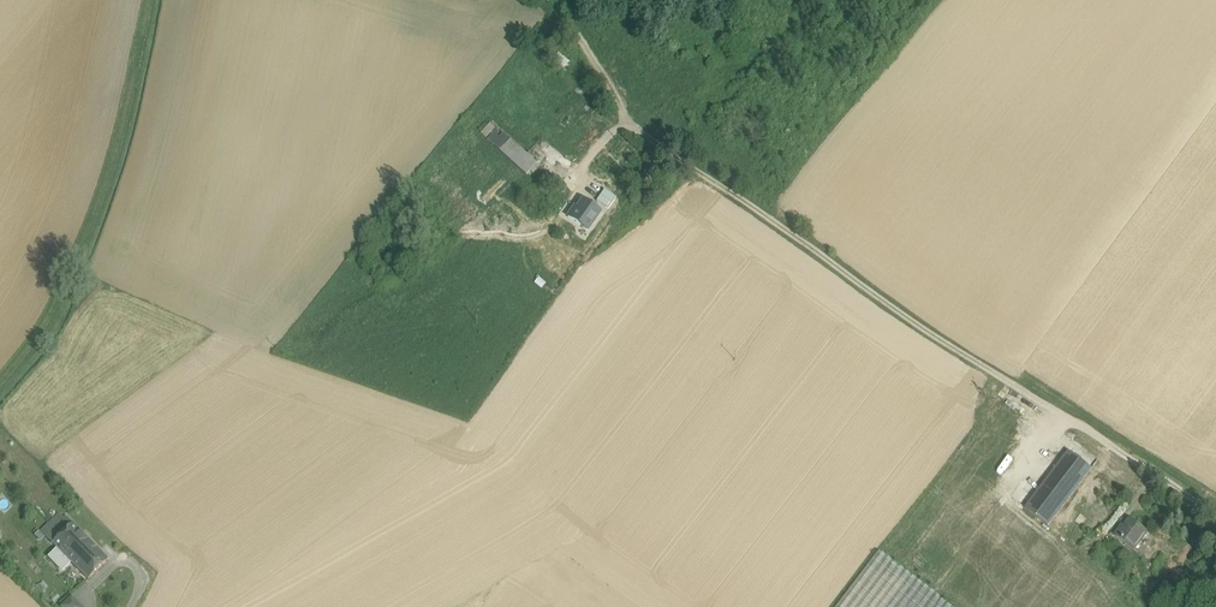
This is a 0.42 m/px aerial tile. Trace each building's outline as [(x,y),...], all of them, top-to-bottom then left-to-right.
[(562,56),(556,64),(565,70),(571,63),(562,56)] [(504,135),(500,139),(493,134),(487,140),(500,151),(510,140),(504,135)] [(528,156),(510,140),(500,151),(527,175),(537,164),(528,156)] [(590,206),(599,213),(612,194),(603,188),(590,206)] [(590,206),(583,201),(574,213),(573,212),(569,218),(587,231),(599,213),(590,206)] [(1099,460),(1072,440),(1065,449),(1069,452),(1092,469),(1099,460)] [(1069,452),(1033,499),(1031,498),(1029,496),(1026,500),(1029,501),(1030,502),(1025,509),(1048,527),(1092,469),(1069,452)] [(1028,493),(1019,487),(1013,496),(1021,502),(1028,493)] [(1017,516),(1004,506),(995,519),(1008,528),(1017,516)] [(66,518),(47,537),(53,543),(73,524),(66,518)] [(1130,520),(1122,532),(1120,531),(1116,537),(1134,550),(1147,533),(1130,520)] [(92,543),(73,524),(53,543),(52,543),(73,564),(86,552),(84,550),(92,543)] [(86,552),(73,564),(88,580),(108,560),(92,543),(84,550),(86,552)] [(879,552),(837,606),(951,606),(879,552)] [(1120,586),(1114,582),(1110,587),(1116,591),(1120,586)]
